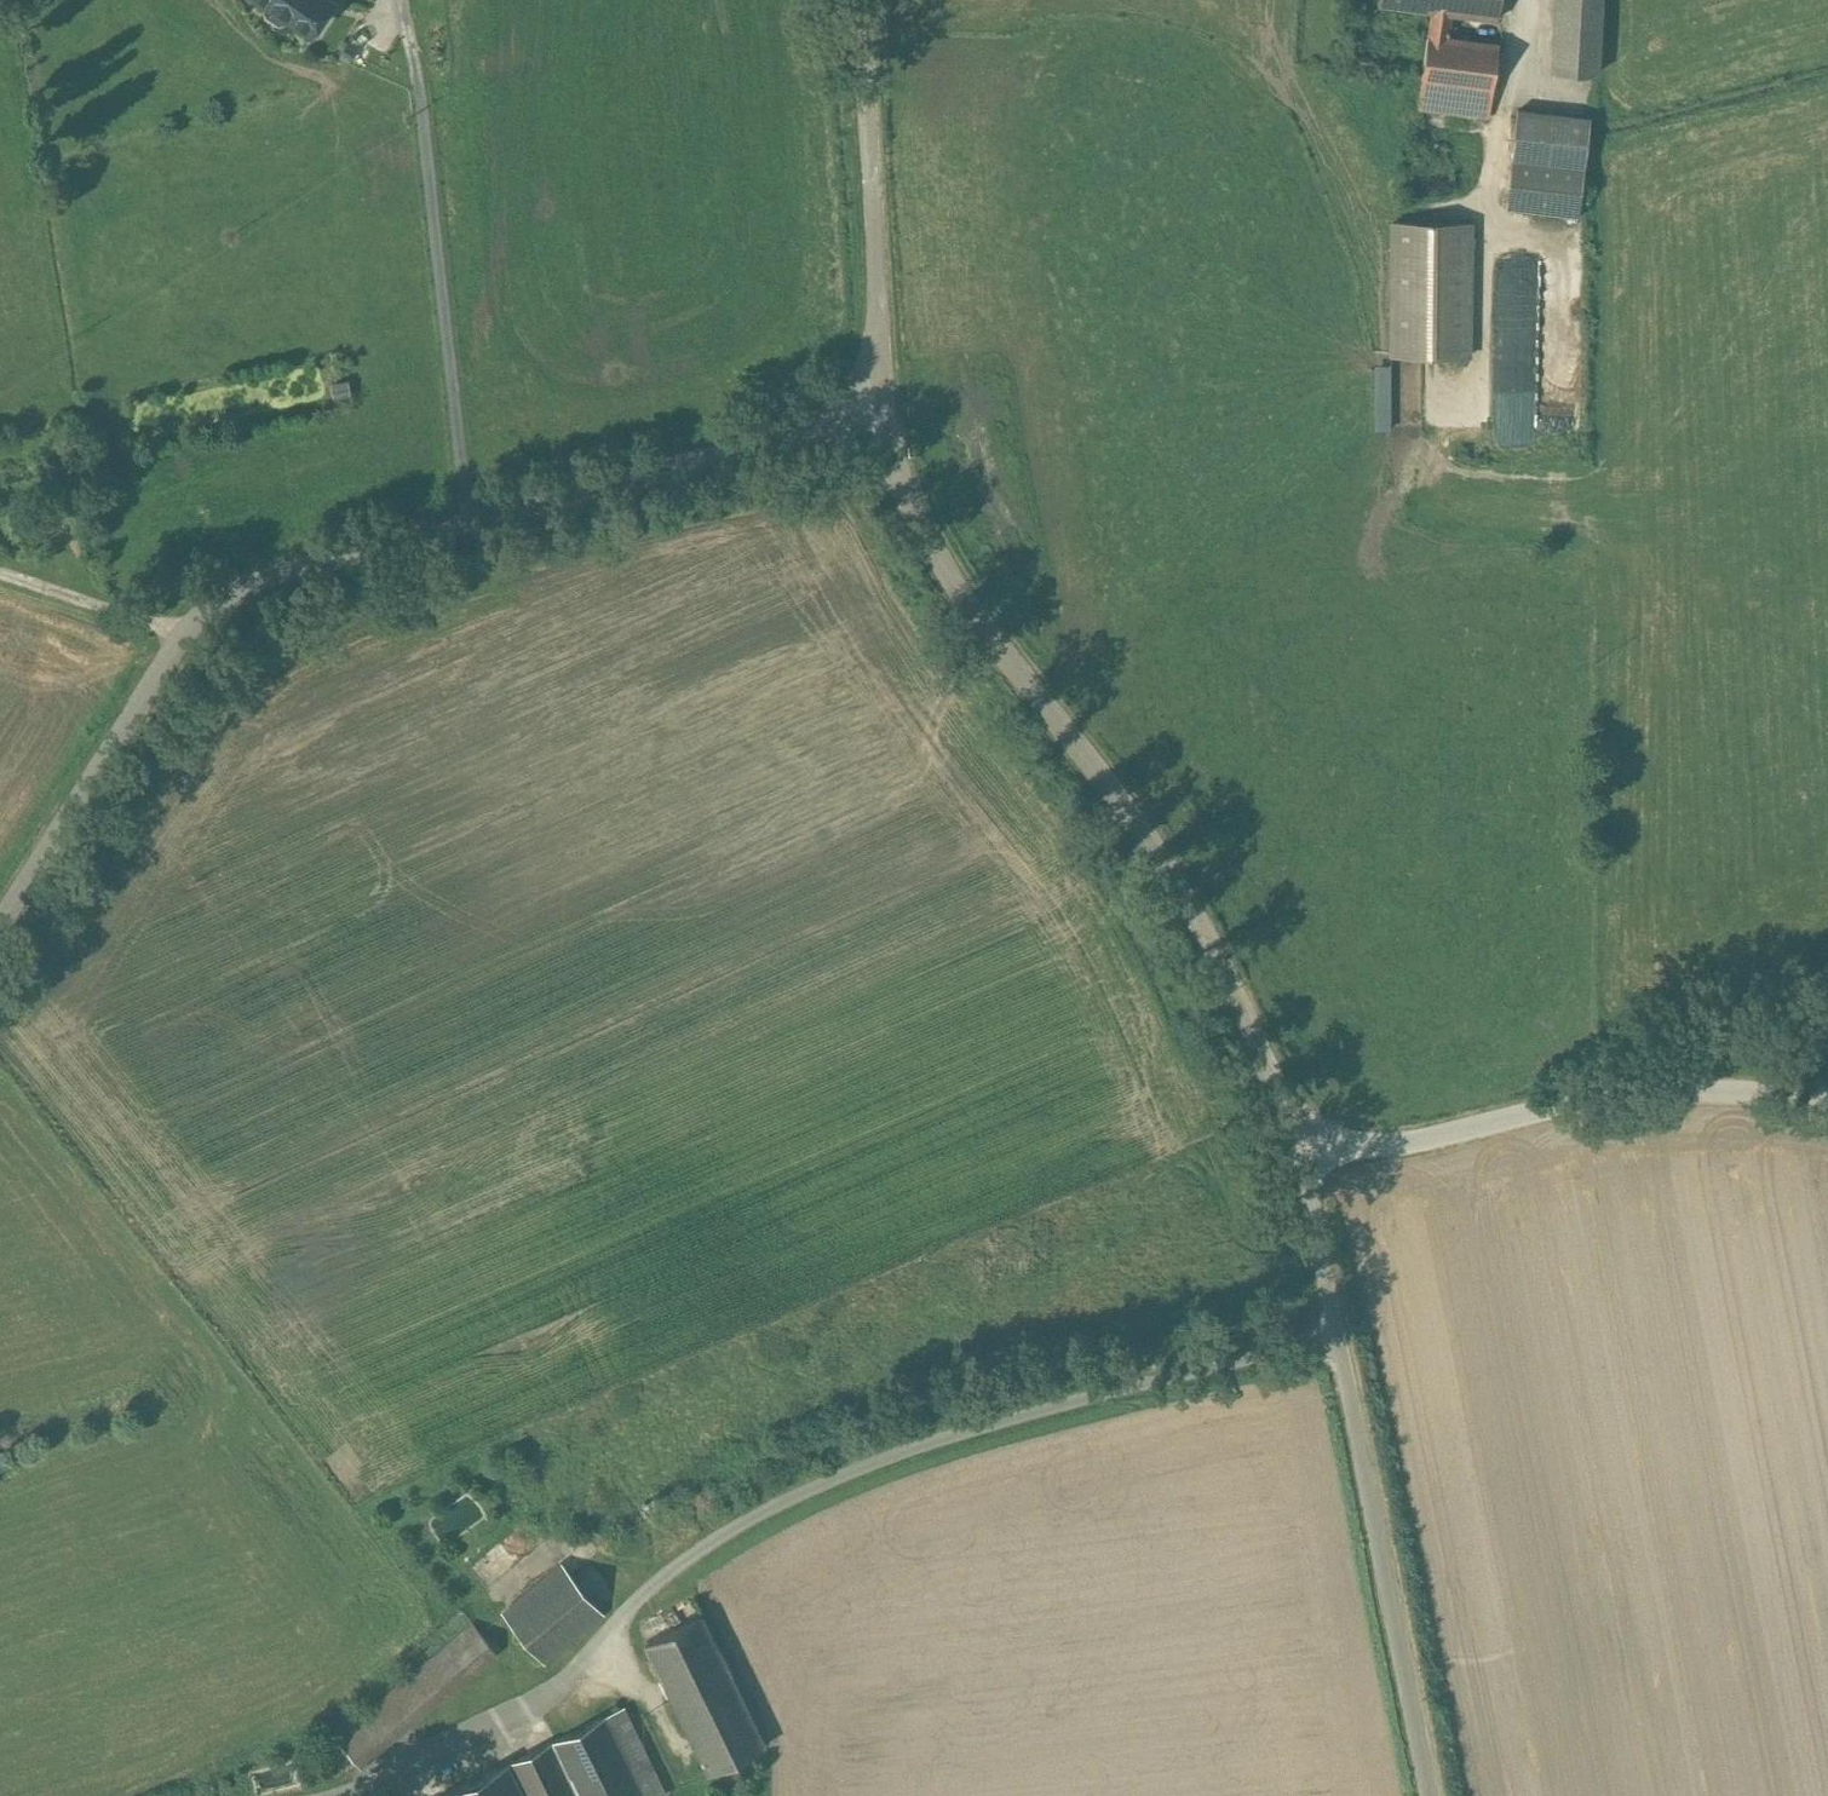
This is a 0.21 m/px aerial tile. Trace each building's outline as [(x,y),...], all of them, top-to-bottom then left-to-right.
[(310,31),(332,0),(264,0),(310,31)] [(1378,4),(1430,11),(1451,14),(1496,20),(1499,0),(1379,0),(1378,4)] [(1553,72),(1597,74),(1601,0),(1557,0),(1553,72)] [(1498,45),(1448,39),(1451,14),(1430,11),(1418,107),(1488,117),(1498,45)] [(1590,118),(1517,110),(1506,208),(1578,216),(1590,118)] [(1470,223),(1393,222),(1391,354),(1469,355),(1470,223)] [(562,1565),(503,1615),(543,1662),(602,1613),(562,1565)] [(702,1615),(645,1643),(709,1773),(765,1746),(702,1615)] [(361,1720),(382,1746),(495,1651),(474,1625),(361,1720)] [(508,1763),(524,1795),(662,1795),(665,1794),(623,1707),(508,1763)] [(382,1746),(361,1720),(337,1740),(359,1766),(382,1746)] [(444,1793),(445,1795),(524,1795),(508,1763),(444,1793)]
